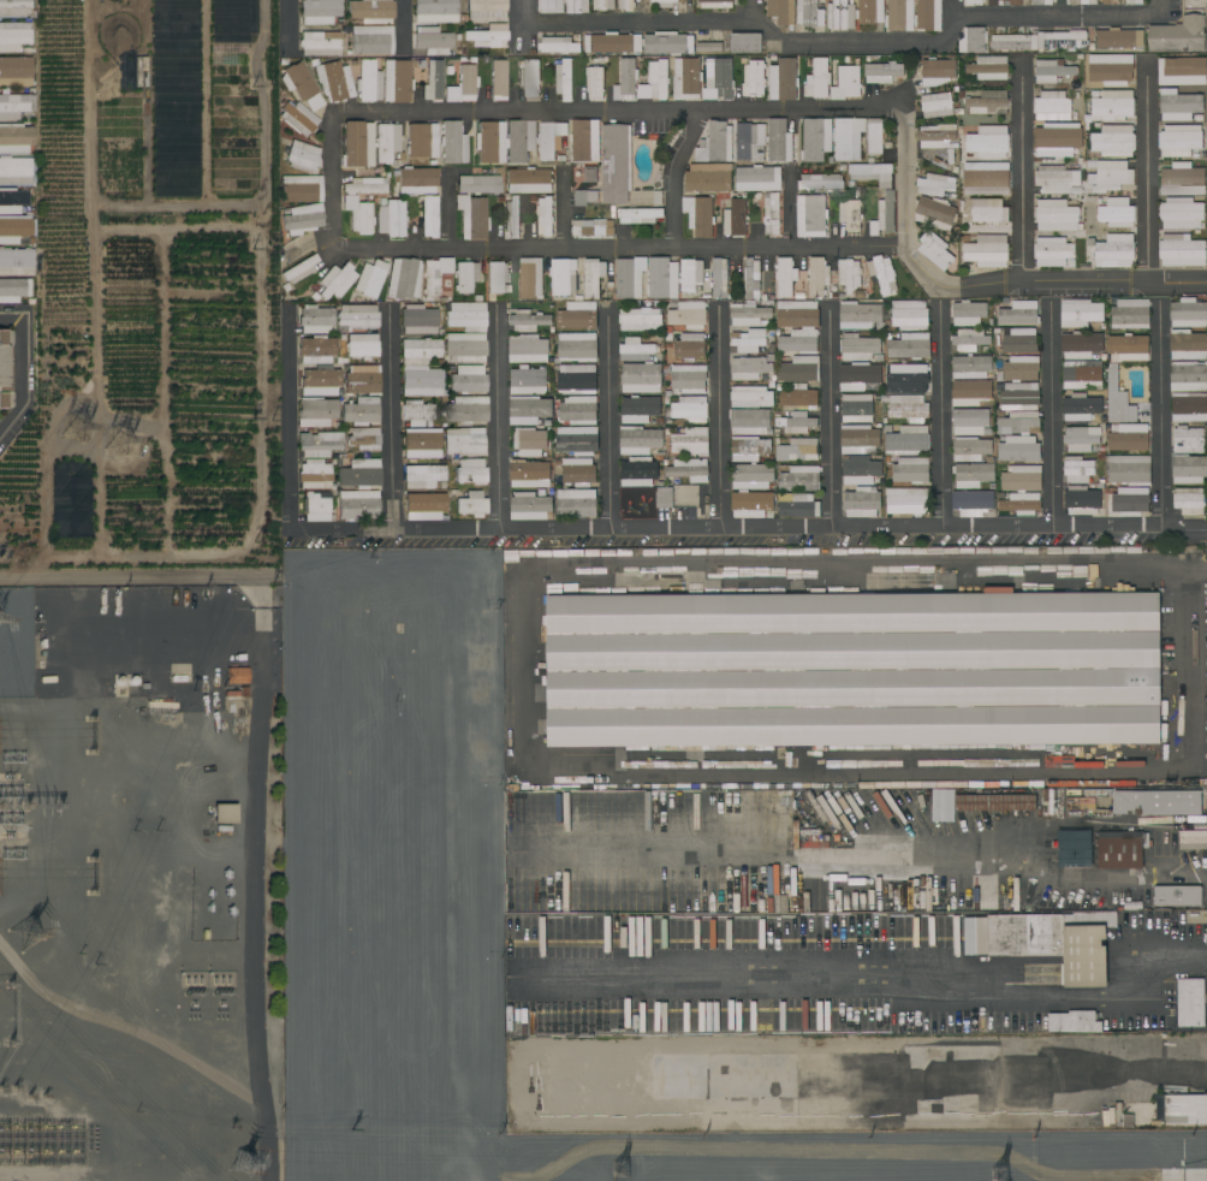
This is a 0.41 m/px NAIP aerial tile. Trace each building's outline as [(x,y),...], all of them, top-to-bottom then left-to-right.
[(30,16),(0,16),(0,0),(30,0),(30,16)] [(213,43),(212,0),(257,0),(257,35),(250,35),(250,43),(213,43)] [(299,8),(299,0),(302,0),(308,0),(314,0),(340,0),(340,17),(332,17),(332,24),(316,24),(316,25),(302,25),(302,17),(301,16),(301,8),(299,8)] [(391,0),(393,0),(393,19),(391,19),(391,24),(361,24),(361,18),(347,18),(347,1),(361,1),(361,0),(391,0)] [(414,23),(414,0),(457,0),(457,23),(414,23)] [(468,12),(468,0),(506,0),(507,11),(505,11),(505,17),(468,18),(468,12)] [(540,13),(540,0),(563,0),(564,13),(540,13)] [(569,8),(568,0),(589,0),(589,10),(582,10),(582,11),(573,11),(572,8),(569,8)] [(593,10),(593,0),(614,0),(614,10),(608,10),(608,11),(599,11),(599,10),(593,10)] [(618,10),(618,0),(634,0),(634,2),(635,2),(635,8),(634,8),(634,11),(632,11),(632,12),(625,12),(625,11),(625,10),(618,10)] [(698,4),(698,0),(742,0),(742,5),(733,5),(733,2),(732,2),(732,8),(701,8),(701,4),(698,4)] [(767,17),(766,0),(794,0),(795,25),(777,25),(777,17),(767,17)] [(802,12),(803,0),(817,0),(817,10),(825,10),(825,26),(817,25),(816,26),(802,26),(802,24),(797,24),(797,12),(802,12)] [(832,4),(832,0),(848,0),(848,5),(855,5),(855,29),(848,29),(848,30),(832,30),(832,29),(827,29),(827,4),(832,4)] [(858,10),(858,0),(884,0),(884,23),(876,23),(876,24),(858,24),(858,20),(857,20),(857,19),(855,19),(855,10),(858,10)] [(887,16),(887,0),(905,0),(914,0),(914,30),(887,30),(887,28),(885,28),(885,16),(887,16)] [(940,0),(940,31),(924,31),(916,31),(916,28),(914,28),(914,16),(916,16),(916,0),(940,0)] [(1147,38),(1148,25),(1175,25),(1175,24),(1182,24),(1182,16),(1193,13),(1203,16),(1203,19),(1205,19),(1205,26),(1203,26),(1205,38),(1203,52),(1148,52),(1147,38)] [(18,53),(0,53),(0,23),(29,23),(29,29),(30,29),(30,44),(18,44),(18,53)] [(506,31),(507,31),(507,41),(504,41),(504,48),(488,48),(488,47),(471,47),(471,41),(464,41),(464,31),(487,31),(487,24),(506,24),(506,31)] [(392,26),(392,54),(351,54),(351,26),(392,26)] [(438,26),(438,34),(452,34),(452,48),(447,48),(447,55),(426,55),(426,48),(415,48),(415,34),(416,34),(415,26),(438,26)] [(964,37),(963,28),(985,28),(985,31),(986,31),(987,43),(985,43),(985,53),(958,53),(958,42),(964,37)] [(1095,31),(1108,31),(1108,29),(1119,28),(1119,30),(1143,30),(1143,48),(1130,48),(1130,51),(1123,51),(1123,48),(1096,48),(1095,31)] [(339,32),(339,29),(343,29),(343,32),(340,32),(340,57),(302,57),(302,48),(301,48),(299,48),(299,41),(301,41),(301,40),(302,40),(302,32),(339,32)] [(1037,35),(1037,32),(1069,32),(1086,31),(1087,41),(1088,41),(1088,44),(1087,44),(1087,49),(1075,49),(1075,52),(1068,52),(1068,48),(1037,49),(1030,49),(1030,51),(1007,51),(1007,52),(1001,52),(1001,51),(991,51),(991,41),(991,36),(1037,35)] [(605,35),(605,32),(618,32),(618,35),(641,35),(641,52),(584,53),(584,36),(605,35)] [(677,32),(677,35),(686,35),(686,36),(694,36),(694,53),(686,53),(686,54),(680,54),(680,55),(671,55),(671,54),(644,54),(644,35),(655,35),(655,32),(677,32)] [(761,34),(761,53),(723,54),(723,34),(761,34)] [(571,37),(571,43),(573,43),(573,35),(579,35),(579,43),(581,43),(581,53),(567,53),(567,55),(560,55),(560,53),(554,53),(554,55),(551,55),(551,53),(537,53),(537,43),(541,43),(541,37),(571,37)] [(694,51),(721,52),(721,43),(695,42),(694,51)] [(922,87),(922,60),(928,60),(928,58),(935,58),(935,60),(949,60),(949,55),(955,55),(955,78),(950,78),(950,81),(933,87),(922,87)] [(1132,55),(1132,72),(1132,82),(1126,82),(1126,87),(1104,87),(1104,82),(1089,82),(1089,55),(1132,55)] [(1006,57),(1007,64),(1007,73),(1007,79),(976,79),(976,73),(965,73),(965,65),(976,65),(976,57),(1006,57)] [(31,87),(0,87),(0,58),(30,58),(31,87)] [(805,85),(805,76),(813,76),(813,58),(827,58),(827,73),(831,73),(831,85),(827,85),(827,99),(813,99),(813,97),(803,97),(803,85),(805,85)] [(1206,58),(1206,76),(1206,79),(1206,84),(1159,85),(1158,59),(1206,58)] [(355,96),(328,103),(326,95),(323,96),(322,90),(320,83),(317,84),(314,66),(311,66),(310,60),(317,59),(319,65),(338,60),(340,67),(347,66),(355,96)] [(572,102),(563,102),(563,94),(555,95),(555,65),(553,65),(553,60),(561,60),(561,59),(571,59),(572,102)] [(635,59),(635,100),(613,100),(613,85),(620,85),(620,59),(635,59)] [(674,76),(674,59),(700,59),(700,72),(702,72),(702,82),(700,82),(700,100),(673,100),(673,77),(674,76)] [(732,59),(732,81),(735,81),(735,90),(732,90),(732,100),(723,100),(723,97),(718,97),(718,100),(702,100),(702,89),(706,89),(706,59),(732,59)] [(778,66),(778,59),(796,59),(796,78),(798,78),(798,87),(796,87),(796,100),(769,100),(769,66),(778,66)] [(284,73),(281,70),(291,64),(292,65),(301,60),(319,91),(301,102),(292,88),(287,91),(280,78),(284,73)] [(381,101),(374,100),(374,101),(359,101),(359,93),(356,93),(356,79),(359,79),(359,60),(375,60),(375,71),(382,72),(381,101)] [(410,60),(410,79),(412,79),(412,90),(410,90),(410,101),(383,101),(383,60),(410,60)] [(442,100),(423,100),(423,85),(428,85),(428,60),(442,60),(442,100)] [(506,60),(506,96),(505,96),(505,101),(490,101),(490,96),(489,96),(489,88),(492,88),(492,60),(506,60)] [(518,61),(524,61),(524,60),(540,60),(539,81),(542,81),(542,87),(539,87),(539,96),(524,96),(524,88),(518,88),(518,61)] [(667,99),(666,99),(666,101),(659,101),(659,99),(652,99),(652,84),(648,84),(649,63),(659,63),(659,60),(667,60),(667,99)] [(763,97),(749,97),(749,96),(742,96),(742,84),(744,84),(744,65),(749,65),(749,60),(763,60),(763,97)] [(1063,60),(1063,67),(1076,66),(1076,69),(1078,69),(1078,73),(1077,73),(1077,76),(1056,76),(1056,84),(1035,84),(1035,76),(1035,73),(1034,73),(1034,67),(1035,67),(1035,66),(1035,60),(1063,60)] [(888,65),(888,61),(896,61),(896,64),(903,64),(903,77),(896,77),(896,83),(866,83),(866,77),(864,77),(864,64),(888,65)] [(475,65),(475,77),(478,77),(477,87),(475,87),(474,101),(459,101),(459,102),(445,102),(445,87),(459,87),(460,65),(475,65)] [(860,96),(845,97),(845,100),(831,100),(830,88),(838,88),(838,66),(860,66),(860,96)] [(604,100),(588,100),(588,76),(585,76),(585,69),(588,69),(588,67),(604,67),(604,100)] [(1161,113),(1160,113),(1160,89),(1177,89),(1177,95),(1202,95),(1202,113),(1191,113),(1191,120),(1161,121),(1161,113)] [(1006,90),(1006,99),(1007,99),(1007,108),(1006,108),(1006,114),(969,114),(969,108),(964,108),(964,99),(980,99),(980,90),(1006,90)] [(1132,90),(1132,99),(1134,99),(1134,100),(1134,114),(1134,117),(1131,117),(1131,118),(1126,118),(1126,117),(1125,117),(1125,120),(1114,120),(1114,121),(1102,121),(1102,120),(1090,120),(1090,91),(1101,91),(1101,90),(1132,90)] [(1065,91),(1065,99),(1071,99),(1071,113),(1070,113),(1070,121),(1035,121),(1035,113),(1034,113),(1034,99),(1040,99),(1040,91),(1065,91)] [(317,93),(325,105),(311,112),(304,101),(317,93)] [(950,93),(951,100),(953,115),(923,118),(922,112),(921,102),(922,102),(921,96),(950,93)] [(18,120),(0,120),(0,95),(29,95),(34,95),(34,111),(29,111),(29,112),(18,112),(18,120)] [(320,120),(315,126),(316,127),(315,129),(316,129),(313,133),(311,132),(310,133),(309,132),(305,137),(299,132),(298,133),(283,120),(279,117),(284,112),(280,109),(286,102),(287,103),(289,101),(293,106),(297,102),(320,120)] [(785,119),(786,124),(787,124),(787,131),(785,131),(785,133),(792,133),(792,161),(768,161),(767,119),(785,119)] [(832,119),(832,152),(824,152),(824,162),(803,162),(803,160),(801,160),(801,150),(803,150),(803,119),(832,119)] [(866,119),(866,132),(860,132),(860,160),(834,160),(834,142),(832,142),(832,129),(834,129),(834,119),(866,119)] [(882,154),(868,154),(867,119),(881,119),(882,154)] [(466,162),(442,164),(442,146),(440,146),(440,137),(442,137),(441,121),(460,120),(460,125),(462,125),(462,133),(460,133),(460,135),(466,135),(466,162)] [(528,120),(528,121),(536,121),(536,158),(533,158),(533,152),(527,152),(527,164),(507,164),(507,120),(528,120)] [(599,120),(600,161),(572,161),(572,142),(570,142),(570,135),(572,135),(572,120),(599,120)] [(732,161),(695,161),(695,148),(698,148),(698,140),(706,140),(706,137),(708,137),(708,120),(718,120),(718,121),(726,121),(726,126),(732,126),(732,161)] [(365,121),(365,124),(373,123),(374,166),(353,166),(353,167),(341,167),(341,155),(344,155),(344,121),(365,121)] [(504,140),(507,140),(507,148),(504,148),(504,162),(478,162),(478,150),(475,150),(475,133),(477,133),(478,123),(504,123),(504,140)] [(554,123),(554,124),(567,124),(567,136),(560,136),(560,150),(554,150),(554,160),(547,161),(541,161),(540,161),(539,123),(554,123)] [(1082,127),(1081,150),(1072,150),(1072,158),(1035,158),(1035,149),(1034,149),(1034,132),(1035,132),(1035,127),(1042,127),(1042,123),(1080,123),(1080,127),(1082,127)] [(26,153),(0,153),(0,124),(22,124),(22,127),(32,127),(32,146),(28,146),(26,153)] [(391,124),(391,125),(400,125),(400,153),(392,153),(392,164),(376,164),(376,124),(391,124)] [(438,124),(438,158),(408,158),(408,154),(406,154),(405,147),(409,147),(408,124),(438,124)] [(614,124),(630,125),(631,191),(629,191),(629,203),(614,204),(602,203),(601,125),(614,124)] [(751,124),(751,125),(766,125),(766,146),(763,146),(763,148),(759,148),(759,153),(763,153),(763,162),(750,162),(750,160),(736,160),(736,124),(751,124)] [(956,125),(956,141),(944,141),(944,148),(920,149),(920,141),(916,141),(916,131),(920,131),(920,125),(956,125)] [(1132,125),(1132,133),(1134,133),(1134,136),(1135,136),(1135,150),(1134,150),(1134,152),(1132,152),(1132,158),(1100,158),(1101,152),(1090,152),(1090,133),(1101,133),(1101,125),(1132,125)] [(1201,125),(1201,131),(1202,131),(1202,149),(1190,149),(1190,158),(1160,158),(1160,148),(1158,148),(1158,133),(1160,133),(1160,131),(1164,131),(1164,126),(1201,125)] [(1007,126),(1007,135),(1009,135),(1009,136),(1009,150),(1009,152),(1005,152),(1005,159),(976,159),(976,153),(965,153),(965,135),(977,135),(977,126),(1007,126)] [(320,149),(317,155),(319,156),(314,171),(311,170),(310,173),(287,166),(289,162),(285,161),(292,140),(320,149)] [(30,183),(0,184),(0,155),(8,155),(8,159),(30,159),(30,183)] [(932,162),(934,158),(947,164),(946,168),(932,162)] [(1126,161),(1126,170),(1134,170),(1134,185),(1120,185),(1120,190),(1105,190),(1105,184),(1087,184),(1087,174),(1096,174),(1096,168),(1087,168),(1087,162),(1096,162),(1096,161),(1126,161)] [(1009,164),(1009,195),(964,195),(964,189),(963,189),(963,171),(964,171),(964,162),(1009,164)] [(1160,178),(1161,178),(1161,168),(1171,168),(1171,162),(1191,162),(1191,168),(1205,168),(1205,195),(1160,196),(1160,178)] [(732,164),(732,171),(731,171),(731,192),(685,192),(684,171),(690,171),(690,164),(732,164)] [(892,165),(892,173),(891,173),(891,189),(879,189),(879,180),(850,180),(850,174),(849,174),(849,165),(892,165)] [(438,186),(434,186),(434,194),(398,194),(398,183),(394,183),(394,177),(398,177),(398,168),(402,168),(402,166),(411,166),(411,168),(438,168),(438,186)] [(736,167),(754,167),(754,166),(762,166),(762,167),(780,167),(780,190),(736,191),(736,167)] [(1064,166),(1064,171),(1080,171),(1080,186),(1071,186),(1071,188),(1082,188),(1082,194),(1041,194),(1041,186),(1035,186),(1035,171),(1037,171),(1037,166),(1064,166)] [(528,170),(528,167),(535,167),(535,170),(551,170),(551,192),(506,194),(506,170),(528,170)] [(596,167),(596,183),(584,183),(584,167),(596,167)] [(956,178),(955,184),(956,184),(955,192),(944,190),(943,197),(917,194),(918,186),(916,185),(917,178),(926,179),(927,173),(956,178)] [(840,174),(840,180),(843,180),(843,190),(798,190),(798,180),(801,180),(801,174),(840,174)] [(500,176),(500,184),(501,192),(456,194),(456,185),(457,185),(457,184),(458,184),(458,177),(500,176)] [(321,177),(322,202),(281,202),(281,177),(321,177)] [(385,178),(385,184),(386,184),(386,192),(344,194),(344,184),(351,184),(351,178),(385,178)] [(19,214),(0,214),(0,188),(14,188),(14,191),(29,191),(29,198),(28,198),(28,206),(19,206),(19,214)] [(587,190),(587,191),(597,191),(597,202),(587,202),(587,207),(575,207),(575,190),(587,190)] [(893,233),(885,233),(885,230),(879,230),(879,236),(869,236),(869,221),(878,221),(878,201),(884,201),(884,197),(880,197),(880,190),(893,190),(893,233)] [(653,191),(662,191),(662,206),(653,206),(653,191)] [(745,236),(744,236),(744,237),(732,237),(732,236),(731,236),(731,235),(724,236),(723,210),(731,210),(731,198),(742,198),(742,194),(745,194),(745,236)] [(779,236),(772,237),(772,236),(771,236),(765,236),(765,225),(763,225),(763,218),(765,218),(763,197),(761,197),(762,200),(754,200),(754,194),(768,194),(769,194),(779,194),(779,236)] [(486,218),(488,218),(488,231),(486,231),(486,239),(462,239),(462,209),(456,210),(456,195),(468,195),(468,198),(486,197),(486,218)] [(357,196),(357,197),(361,197),(361,203),(371,203),(371,218),(374,218),(374,225),(371,225),(371,233),(370,233),(370,235),(357,235),(357,233),(356,233),(356,231),(351,231),(351,210),(344,210),(343,196),(357,196)] [(438,238),(429,238),(429,237),(423,237),(423,201),(430,201),(430,196),(438,196),(438,238)] [(519,238),(510,238),(510,232),(505,232),(504,202),(497,202),(497,196),(505,196),(505,202),(510,202),(510,196),(518,196),(519,238)] [(552,237),(545,237),(545,235),(539,235),(539,216),(536,216),(536,206),(539,206),(539,198),(545,198),(545,196),(552,196),(552,237)] [(825,196),(825,210),(827,210),(827,219),(825,219),(825,237),(797,237),(796,196),(825,196)] [(920,222),(915,221),(915,212),(920,196),(932,200),(933,197),(947,201),(947,203),(950,203),(949,207),(956,209),(950,232),(920,222)] [(712,218),(714,218),(714,225),(712,225),(712,238),(703,238),(703,237),(695,237),(695,229),(689,229),(689,213),(682,213),(682,198),(712,197),(712,218)] [(1129,198),(1129,207),(1135,207),(1134,220),(1134,221),(1132,221),(1132,227),(1107,227),(1107,221),(1098,221),(1098,207),(1106,207),(1106,197),(1129,198)] [(1193,197),(1193,203),(1203,203),(1203,221),(1200,221),(1200,222),(1203,222),(1203,227),(1201,227),(1201,230),(1163,230),(1163,221),(1160,221),(1160,203),(1166,203),(1166,198),(1193,197)] [(386,206),(386,200),(404,200),(404,216),(406,216),(406,222),(406,227),(404,227),(405,237),(387,237),(387,233),(377,233),(377,207),(386,206)] [(1001,200),(1001,208),(1009,208),(1009,222),(998,222),(998,224),(992,224),(992,222),(989,222),(989,224),(986,224),(986,222),(971,222),(971,200),(1001,200)] [(1066,200),(1066,207),(1078,207),(1078,209),(1080,209),(1080,215),(1078,215),(1078,222),(1077,222),(1077,224),(1082,224),(1082,230),(1037,231),(1037,222),(1035,222),(1035,208),(1037,208),(1036,200),(1066,200)] [(860,215),(862,215),(862,220),(860,220),(860,231),(860,232),(848,232),(848,231),(845,231),(845,224),(839,224),(839,201),(845,201),(860,201),(860,215)] [(321,203),(323,219),(322,219),(322,226),(315,227),(315,230),(301,232),(301,235),(287,237),(287,231),(284,231),(281,216),(290,215),(289,208),(321,203)] [(664,209),(664,218),(655,218),(655,224),(619,224),(619,219),(618,219),(617,209),(664,209)] [(22,244),(0,244),(0,216),(8,216),(8,219),(12,219),(12,216),(20,216),(20,219),(31,219),(31,237),(22,237),(22,244)] [(613,220),(613,227),(614,227),(614,236),(572,236),(572,227),(572,220),(613,220)] [(922,243),(918,241),(924,233),(928,230),(949,245),(945,250),(955,259),(955,260),(956,260),(952,265),(951,263),(944,272),(917,250),(922,243)] [(1006,236),(1006,244),(1007,244),(1007,249),(1009,249),(1009,261),(1006,261),(1006,267),(976,267),(976,261),(963,261),(963,244),(977,244),(977,235),(1006,236)] [(1132,235),(1132,243),(1134,243),(1134,244),(1135,244),(1135,259),(1134,259),(1134,260),(1131,260),(1131,268),(1094,268),(1095,247),(1087,247),(1087,238),(1094,238),(1094,243),(1106,243),(1106,235),(1132,235)] [(1190,235),(1190,241),(1205,241),(1206,266),(1161,266),(1161,259),(1159,259),(1159,250),(1159,241),(1163,241),(1161,235),(1190,235)] [(1065,238),(1065,244),(1070,244),(1070,238),(1075,238),(1075,259),(1065,259),(1065,267),(1036,267),(1036,259),(1035,259),(1035,244),(1036,244),(1036,238),(1065,238)] [(32,275),(0,275),(0,247),(1,247),(1,250),(32,250),(32,275)] [(315,254),(319,261),(313,265),(315,271),(291,284),(289,279),(285,281),(281,274),(315,254)] [(892,271),(893,271),(896,277),(893,278),(897,290),(890,292),(891,296),(882,298),(881,293),(880,295),(879,290),(880,290),(876,274),(869,277),(866,262),(873,261),(873,257),(881,255),(882,260),(888,257),(892,271)] [(399,259),(399,257),(409,260),(409,259),(417,260),(417,261),(421,261),(418,268),(421,268),(420,285),(417,298),(411,297),(410,299),(402,298),(402,299),(392,298),(392,299),(386,298),(386,297),(392,259),(399,259)] [(438,261),(438,259),(453,257),(453,273),(438,273),(438,278),(440,278),(441,286),(439,286),(439,287),(441,287),(441,292),(439,292),(439,296),(424,296),(424,261),(438,261)] [(670,257),(670,262),(678,262),(678,299),(673,299),(673,298),(649,298),(649,295),(647,295),(647,285),(649,284),(648,257),(670,257)] [(760,291),(753,291),(753,298),(745,298),(745,280),(744,280),(744,268),(745,268),(745,257),(753,257),(753,261),(760,261),(760,291)] [(824,257),(824,261),(826,261),(826,266),(830,266),(830,285),(824,285),(824,291),(826,291),(826,295),(824,295),(824,298),(821,298),(821,299),(816,299),(816,298),(809,298),(809,278),(808,278),(808,267),(809,267),(809,257),(824,257)] [(359,293),(361,291),(353,289),(363,262),(371,266),(374,259),(388,265),(374,299),(359,293)] [(542,295),(543,295),(543,299),(536,299),(536,297),(535,297),(535,299),(519,299),(519,259),(542,259),(542,295)] [(554,260),(554,259),(566,259),(569,259),(569,260),(576,260),(576,271),(576,293),(570,293),(570,296),(552,296),(552,277),(549,277),(549,267),(552,267),(552,260),(554,260)] [(721,259),(721,260),(727,259),(727,260),(729,260),(729,271),(727,271),(727,272),(729,272),(729,279),(727,279),(727,295),(733,295),(733,298),(727,298),(713,298),(713,287),(709,287),(709,283),(712,283),(712,259),(721,259)] [(791,259),(792,269),(797,269),(797,277),(792,277),(792,298),(777,298),(777,259),(791,259)] [(599,260),(599,262),(606,262),(606,277),(599,277),(599,299),(584,299),(584,260),(599,260)] [(634,260),(634,272),(642,272),(642,298),(635,298),(635,299),(616,299),(616,260),(634,260)] [(703,285),(695,285),(695,293),(694,293),(694,295),(689,295),(689,293),(688,293),(688,292),(680,292),(680,283),(678,283),(678,279),(680,279),(680,260),(695,260),(695,261),(702,261),(703,285)] [(862,269),(862,275),(861,275),(861,287),(856,287),(856,290),(854,289),(854,291),(852,291),(852,295),(845,295),(845,291),(843,291),(843,289),(845,289),(845,285),(838,285),(838,260),(852,260),(852,261),(860,261),(860,267),(860,269),(862,269)] [(332,292),(326,301),(319,295),(325,287),(319,283),(333,266),(339,271),(346,262),(353,268),(351,271),(357,275),(338,298),(332,292)] [(471,262),(471,263),(478,263),(478,281),(471,281),(471,293),(457,293),(456,262),(471,262)] [(501,262),(501,263),(505,263),(505,273),(510,273),(510,283),(503,283),(503,293),(487,293),(487,262),(501,262)] [(2,304),(0,304),(0,279),(30,279),(30,297),(17,297),(18,303),(2,303),(2,304)] [(281,286),(287,283),(291,289),(285,292),(281,286)] [(310,297),(315,292),(320,297),(315,302),(310,297)] [(1148,328),(1111,328),(1111,307),(1116,307),(1116,303),(1111,303),(1111,297),(1118,297),(1118,299),(1148,299),(1148,328)] [(1195,303),(1206,303),(1206,321),(1206,327),(1171,327),(1171,321),(1170,321),(1170,303),(1179,303),(1179,298),(1195,298),(1195,303)] [(1090,299),(1090,304),(1104,304),(1104,321),(1087,321),(1087,328),(1060,327),(1060,299),(1090,299)] [(816,301),(816,309),(819,309),(819,327),(814,327),(814,330),(802,330),(802,327),(777,327),(777,301),(816,301)] [(926,301),(926,309),(928,309),(928,326),(927,326),(927,331),(894,331),(894,327),(887,327),(887,319),(891,319),(891,302),(926,301)] [(953,317),(952,317),(952,303),(961,303),(961,301),(969,301),(969,303),(987,303),(987,317),(980,317),(980,326),(953,326),(953,317)] [(1036,314),(1040,314),(1040,324),(1029,325),(1029,324),(998,324),(998,316),(993,316),(993,309),(997,309),(997,308),(1012,308),(1012,301),(1036,301),(1036,314)] [(557,328),(557,310),(566,310),(566,302),(595,302),(595,310),(596,310),(596,328),(557,328)] [(678,302),(704,302),(704,309),(706,309),(706,325),(703,325),(703,330),(685,330),(685,325),(667,325),(667,310),(677,310),(677,307),(670,307),(668,302),(678,302)] [(839,304),(840,304),(840,302),(857,302),(857,304),(882,305),(881,322),(885,322),(885,331),(875,331),(875,322),(874,322),(874,330),(839,330),(839,304)] [(484,303),(484,311),(486,311),(486,314),(487,314),(487,324),(486,324),(486,327),(484,327),(484,332),(463,332),(463,327),(446,327),(446,311),(448,311),(448,310),(445,310),(445,303),(484,303)] [(376,305),(375,311),(377,311),(377,327),(375,327),(375,330),(355,330),(355,328),(350,328),(350,332),(337,332),(337,327),(338,327),(338,311),(339,311),(339,304),(376,305)] [(423,305),(423,309),(438,309),(438,327),(435,327),(435,334),(403,334),(403,327),(402,327),(402,309),(404,309),(404,304),(423,305)] [(755,304),(755,308),(772,308),(772,319),(760,319),(760,326),(731,326),(731,319),(730,319),(730,308),(730,304),(755,304)] [(301,326),(298,326),(298,317),(299,317),(299,309),(303,309),(303,305),(316,305),(316,308),(333,308),(333,326),(329,326),(329,333),(301,333),(301,326)] [(620,324),(618,324),(618,315),(619,315),(619,309),(641,309),(641,308),(650,308),(650,309),(660,309),(660,315),(661,315),(661,325),(664,325),(664,331),(661,331),(620,331),(620,324)] [(513,326),(509,326),(509,315),(516,315),(516,310),(530,310),(530,315),(536,315),(536,313),(542,313),(542,315),(552,315),(552,326),(536,326),(536,332),(513,332),(513,326)] [(995,336),(1003,336),(1003,327),(1010,327),(1010,328),(1035,328),(1035,336),(1036,336),(1036,344),(1037,344),(1037,354),(1003,354),(1003,355),(995,355),(995,336)] [(737,346),(731,346),(731,338),(731,333),(739,333),(748,333),(748,328),(766,328),(766,339),(766,346),(757,346),(757,354),(737,354),(737,346)] [(10,409),(0,409),(0,330),(8,331),(13,331),(13,345),(12,345),(11,360),(8,360),(8,363),(12,363),(12,393),(13,393),(13,406),(10,406),(10,409)] [(817,330),(816,354),(799,354),(799,351),(778,351),(778,337),(790,337),(790,330),(817,330)] [(983,330),(983,336),(991,336),(991,345),(975,345),(975,352),(958,352),(958,351),(957,351),(957,345),(951,345),(951,336),(957,336),(957,330),(983,330)] [(1190,333),(1206,333),(1206,360),(1171,360),(1171,351),(1170,351),(1170,333),(1171,333),(1171,330),(1190,330),(1190,333)] [(1064,360),(1064,352),(1060,352),(1060,334),(1072,334),(1072,332),(1080,332),(1080,334),(1102,333),(1104,351),(1092,352),(1092,360),(1064,360)] [(595,333),(595,340),(596,340),(596,358),(595,358),(595,362),(578,362),(578,361),(560,361),(560,364),(554,364),(554,358),(558,358),(558,342),(558,333),(595,333)] [(842,361),(842,354),(840,354),(840,339),(843,339),(843,333),(858,333),(858,339),(880,339),(880,354),(872,354),(872,355),(884,355),(884,361),(842,361)] [(928,333),(928,340),(929,340),(929,357),(921,357),(921,360),(911,360),(911,357),(887,358),(887,339),(885,339),(885,333),(928,333)] [(1148,336),(1149,362),(1112,362),(1113,355),(1106,354),(1106,339),(1106,336),(1124,336),(1124,333),(1131,333),(1131,336),(1148,336)] [(377,334),(377,342),(379,342),(379,356),(369,357),(369,361),(362,361),(362,356),(359,356),(359,358),(353,358),(353,357),(347,357),(347,334),(377,334)] [(484,334),(484,342),(486,342),(486,356),(483,356),(483,362),(450,362),(450,356),(446,356),(446,334),(484,334)] [(509,340),(510,340),(510,337),(519,337),(519,336),(539,334),(539,339),(548,339),(548,355),(547,355),(547,362),(509,362),(509,340)] [(703,334),(703,342),(704,342),(704,358),(695,358),(695,362),(683,362),(683,358),(674,358),(674,342),(680,342),(680,334),(703,334)] [(301,356),(298,356),(298,348),(299,348),(298,339),(311,338),(311,336),(325,336),(325,338),(335,338),(335,356),(331,356),(331,363),(301,364),(301,356)] [(620,354),(619,354),(619,344),(625,344),(625,338),(641,337),(641,344),(655,344),(655,345),(660,345),(660,352),(655,352),(655,354),(649,354),(649,361),(620,361),(620,354)] [(441,339),(441,357),(433,357),(433,364),(403,364),(403,357),(402,357),(402,340),(441,339)] [(766,354),(774,354),(774,362),(766,362),(766,354)] [(952,379),(952,357),(968,357),(968,354),(973,354),(973,356),(992,356),(992,372),(986,372),(987,379),(952,379)] [(819,356),(819,381),(778,381),(778,363),(792,363),(792,356),(819,356)] [(1039,356),(1039,372),(1037,372),(1037,380),(1019,380),(1019,382),(1012,382),(1012,380),(1004,380),(1004,363),(1010,363),(1009,356),(1039,356)] [(766,358),(766,364),(773,363),(773,373),(759,373),(759,380),(731,380),(731,373),(731,364),(731,358),(766,358)] [(1063,381),(1062,381),(1062,367),(1063,367),(1063,361),(1102,361),(1102,390),(1063,390),(1063,381)] [(1205,361),(1206,361),(1206,391),(1171,391),(1171,374),(1171,366),(1172,366),(1172,361),(1197,361),(1197,363),(1205,363),(1205,361)] [(622,385),(620,385),(620,374),(622,374),(622,364),(644,364),(644,362),(653,362),(653,364),(661,364),(661,386),(666,386),(665,392),(660,392),(660,393),(622,393),(622,385)] [(839,366),(851,366),(851,363),(869,363),(869,366),(881,366),(881,384),(869,384),(869,392),(839,392),(839,366)] [(916,363),(916,372),(928,372),(928,380),(927,380),(927,387),(916,387),(916,385),(914,385),(914,387),(908,387),(908,386),(905,386),(905,387),(887,387),(887,380),(885,380),(885,372),(903,372),(903,363),(916,363)] [(1107,363),(1118,363),(1118,392),(1128,392),(1128,405),(1136,405),(1136,422),(1128,422),(1108,422),(1107,363)] [(340,369),(340,387),(337,387),(337,390),(344,390),(344,396),(302,396),(301,379),(303,379),(303,370),(315,370),(315,364),(332,364),(332,369),(340,369)] [(510,369),(519,369),(519,364),(528,364),(528,369),(540,369),(540,367),(543,367),(543,369),(546,369),(547,387),(546,387),(546,394),(510,394),(510,369)] [(377,366),(377,373),(380,373),(380,393),(377,393),(377,396),(368,396),(368,393),(345,393),(345,373),(350,373),(350,366),(377,366)] [(482,366),(482,375),(486,375),(486,392),(465,392),(465,394),(459,394),(459,392),(450,392),(450,374),(456,374),(456,366),(482,366)] [(595,366),(595,373),(596,390),(595,390),(595,394),(559,394),(559,391),(557,391),(557,373),(559,373),(559,370),(554,370),(554,366),(595,366)] [(707,366),(707,381),(704,381),(704,394),(680,394),(680,390),(671,390),(671,366),(707,366)] [(427,367),(427,370),(442,370),(442,390),(447,390),(447,393),(448,393),(448,397),(447,397),(447,402),(441,402),(440,396),(403,396),(403,367),(427,367)] [(951,381),(992,380),(992,398),(988,398),(988,400),(980,400),(980,405),(952,406),(951,381)] [(1037,382),(1037,391),(1039,391),(1039,405),(1037,405),(1037,410),(1015,410),(1015,405),(1000,405),(1000,391),(1004,391),(1004,390),(995,390),(995,384),(1004,384),(1037,382)] [(807,384),(807,390),(815,390),(815,391),(817,391),(817,406),(813,405),(813,406),(808,406),(808,410),(797,410),(797,406),(780,405),(780,390),(792,390),(792,384),(807,384)] [(766,387),(766,392),(773,392),(773,406),(759,406),(759,408),(731,408),(731,400),(731,391),(731,386),(766,387)] [(1172,392),(1206,392),(1206,426),(1205,426),(1205,421),(1172,422),(1172,392)] [(1064,415),(1063,415),(1063,398),(1071,398),(1071,393),(1086,393),(1086,398),(1101,398),(1101,414),(1090,414),(1090,421),(1064,421),(1064,415)] [(872,394),(872,400),(873,400),(873,416),(872,416),(872,422),(842,423),(842,416),(842,402),(842,394),(872,394)] [(559,421),(558,421),(557,416),(555,416),(555,410),(559,409),(559,403),(564,403),(564,397),(595,396),(596,425),(570,425),(570,421),(564,421),(564,423),(559,423),(559,421)] [(622,416),(620,416),(620,398),(631,398),(631,396),(638,396),(638,398),(660,398),(660,416),(648,416),(648,423),(622,423),(622,416)] [(923,396),(923,403),(928,403),(928,419),(923,419),(923,423),(909,423),(909,419),(887,419),(887,403),(890,403),(890,402),(882,402),(882,396),(923,396)] [(379,397),(379,404),(379,422),(368,422),(368,426),(352,426),(352,422),(343,422),(343,404),(356,404),(356,397),(379,397)] [(487,397),(487,422),(470,422),(470,425),(462,425),(462,422),(445,422),(445,404),(453,404),(453,397),(487,397)] [(540,397),(540,399),(552,399),(552,417),(537,417),(537,425),(510,426),(510,397),(540,397)] [(706,397),(706,403),(707,403),(707,419),(707,423),(689,423),(689,417),(671,419),(671,403),(679,403),(679,397),(706,397)] [(322,398),(322,400),(338,400),(338,419),(329,419),(329,427),(298,427),(298,410),(299,410),(299,398),(322,398)] [(421,400),(421,405),(434,405),(434,420),(429,420),(429,421),(432,421),(432,427),(427,427),(427,421),(426,421),(426,420),(423,420),(423,427),(409,427),(409,420),(403,420),(403,405),(404,405),(404,400),(421,400)] [(989,409),(989,427),(983,427),(983,428),(991,428),(991,435),(983,435),(953,435),(953,427),(953,419),(951,419),(951,410),(989,409)] [(769,410),(769,428),(772,428),(772,435),(731,434),(731,428),(730,428),(730,419),(729,419),(729,410),(769,410)] [(807,411),(807,419),(817,419),(817,427),(807,427),(807,434),(784,434),(784,427),(774,427),(774,419),(792,419),(792,411),(807,411)] [(1037,411),(1037,419),(1039,419),(1039,433),(1029,433),(1029,437),(1021,437),(1021,433),(1013,433),(1013,434),(997,434),(997,413),(1004,413),(1004,419),(1009,419),(1009,411),(1037,411)] [(870,425),(870,429),(879,429),(879,447),(875,447),(875,453),(842,455),(842,447),(840,447),(840,429),(840,426),(870,425)] [(927,426),(927,433),(928,433),(928,435),(929,435),(929,449),(928,449),(928,451),(918,451),(920,456),(885,456),(885,433),(882,433),(882,425),(892,425),(892,434),(899,434),(899,426),(927,426)] [(1148,425),(1148,433),(1148,451),(1107,451),(1107,433),(1118,433),(1118,425),(1148,425)] [(1173,446),(1173,428),(1177,428),(1177,426),(1187,426),(1187,428),(1203,428),(1203,453),(1173,453),(1173,446)] [(379,427),(379,435),(380,435),(380,445),(379,445),(380,451),(357,451),(357,445),(347,445),(347,437),(351,437),(351,432),(345,432),(345,428),(379,427)] [(573,452),(555,452),(555,434),(551,434),(551,428),(557,428),(557,427),(597,427),(597,434),(597,452),(593,452),(593,457),(573,457),(573,452)] [(642,427),(642,429),(664,429),(662,447),(649,447),(649,455),(620,455),(620,427),(642,427)] [(708,427),(708,457),(685,457),(685,452),(671,452),(671,435),(685,435),(685,428),(708,427)] [(483,428),(483,435),(484,435),(484,452),(475,453),(475,456),(459,456),(459,453),(445,453),(445,429),(458,429),(458,428),(483,428)] [(535,428),(535,432),(539,432),(539,428),(542,428),(542,432),(546,432),(546,449),(541,449),(541,457),(519,457),(519,449),(518,449),(513,449),(513,428),(535,428)] [(1087,428),(1087,429),(1100,429),(1100,437),(1100,444),(1090,444),(1090,452),(1068,452),(1068,444),(1063,444),(1063,435),(1064,435),(1064,428),(1087,428)] [(440,429),(440,458),(405,458),(405,450),(404,450),(404,433),(405,433),(405,429),(440,429)] [(344,431),(344,451),(329,451),(329,457),(303,458),(303,451),(299,451),(299,441),(298,441),(298,433),(317,433),(317,432),(344,431)] [(759,437),(759,440),(771,440),(771,455),(759,455),(759,462),(732,462),(732,455),(731,455),(731,439),(732,439),(732,437),(759,437)] [(953,455),(952,455),(952,440),(955,440),(955,438),(977,438),(977,440),(992,440),(992,455),(981,455),(981,462),(953,462),(953,455)] [(1011,455),(1010,455),(1010,457),(1007,457),(1007,459),(999,459),(999,455),(997,455),(997,446),(1007,445),(1007,438),(1011,438),(1011,439),(1027,438),(1027,445),(1040,445),(1040,447),(1041,447),(1041,452),(1040,452),(1040,459),(1011,459),(1011,455)] [(816,439),(816,446),(819,446),(819,455),(817,455),(817,461),(789,461),(775,461),(775,446),(790,446),(790,439),(816,439)] [(1189,457),(1206,457),(1206,477),(1202,477),(1202,483),(1173,485),(1173,477),(1172,477),(1172,468),(1171,468),(1171,457),(1172,457),(1172,455),(1189,455),(1189,457)] [(843,476),(842,475),(842,463),(843,463),(843,462),(848,462),(848,457),(866,456),(866,462),(881,462),(881,476),(882,476),(882,481),(876,481),(876,476),(873,476),(873,485),(843,485),(843,476)] [(1082,456),(1082,461),(1094,461),(1094,475),(1088,475),(1088,483),(1066,483),(1066,476),(1064,476),(1064,461),(1065,461),(1065,457),(1082,456)] [(1150,456),(1150,486),(1128,486),(1128,482),(1107,482),(1107,462),(1105,462),(1105,456),(1150,456)] [(652,457),(652,462),(664,461),(664,474),(658,474),(658,479),(652,480),(652,487),(622,487),(622,480),(620,480),(620,462),(629,462),(629,457),(652,457)] [(483,458),(483,468),(486,468),(486,469),(487,469),(487,481),(487,482),(484,482),(484,485),(472,485),(472,482),(456,482),(456,468),(458,468),(458,459),(483,458)] [(591,458),(591,465),(596,465),(596,483),(590,483),(590,487),(575,487),(575,483),(563,483),(563,458),(591,458)] [(707,458),(707,465),(708,465),(708,476),(707,476),(707,483),(690,483),(689,477),(666,477),(665,467),(673,467),(673,459),(707,458)] [(928,458),(928,482),(922,482),(922,485),(911,485),(911,482),(892,482),(892,464),(898,464),(898,458),(928,458)] [(322,459),(322,464),(329,464),(331,483),(335,483),(335,489),(329,489),(329,488),(301,488),(301,482),(298,482),(298,473),(301,473),(301,464),(304,464),(304,459),(322,459)] [(379,459),(379,467),(380,467),(380,486),(369,486),(369,489),(356,489),(356,486),(337,486),(337,483),(335,483),(335,479),(337,479),(337,468),(350,468),(349,459),(379,459)] [(525,459),(525,462),(549,462),(549,480),(540,481),(540,487),(511,488),(511,481),(510,481),(510,463),(511,463),(511,459),(525,459)] [(774,464),(774,482),(768,482),(768,489),(732,489),(732,482),(731,465),(774,464)] [(994,464),(994,481),(980,481),(980,488),(956,488),(956,482),(955,482),(955,474),(952,474),(952,467),(955,467),(955,464),(994,464)] [(445,465),(445,481),(434,481),(434,488),(405,489),(405,481),(404,481),(404,467),(445,465)] [(790,465),(790,467),(819,467),(819,491),(779,491),(779,473),(789,473),(789,471),(779,471),(779,465),(790,465)] [(1041,465),(1041,491),(1024,491),(1024,493),(1017,493),(1017,491),(1000,491),(1000,473),(1007,473),(1007,467),(1041,465)] [(674,505),(696,506),(697,485),(674,485),(674,505)] [(1087,486),(1087,491),(1100,491),(1100,509),(1098,509),(1098,515),(1068,515),(1068,509),(1064,509),(1064,491),(1068,491),(1068,486),(1087,486)] [(656,508),(656,491),(656,487),(672,487),(672,508),(656,508)] [(845,510),(843,510),(843,502),(844,502),(844,492),(856,492),(856,487),(876,487),(876,492),(880,492),(880,510),(876,510),(876,517),(846,517),(845,510)] [(1148,488),(1148,494),(1148,512),(1141,512),(1141,517),(1119,516),(1119,512),(1111,512),(1111,511),(1107,511),(1107,504),(1111,504),(1111,502),(1107,502),(1107,495),(1111,495),(1111,494),(1117,494),(1117,487),(1148,488)] [(927,488),(927,495),(929,495),(929,514),(921,514),(921,517),(914,517),(914,514),(886,514),(886,488),(927,488)] [(1203,488),(1203,515),(1182,516),(1182,509),(1173,509),(1173,494),(1175,494),(1175,488),(1203,488)] [(595,489),(595,499),(596,499),(596,517),(587,517),(587,520),(578,520),(578,517),(557,517),(557,489),(595,489)] [(739,493),(741,489),(749,491),(749,493),(773,493),(773,510),(765,510),(765,517),(732,517),(732,511),(731,511),(731,493),(739,493)] [(377,491),(379,509),(377,509),(377,518),(356,520),(356,522),(346,522),(346,520),(338,520),(338,506),(335,506),(335,492),(377,491)] [(481,491),(481,499),(487,499),(487,514),(481,514),(481,517),(472,517),(471,514),(456,514),(456,499),(466,499),(466,491),(481,491)] [(329,492),(329,514),(329,521),(305,521),(305,514),(303,512),(303,499),(304,498),(305,492),(329,492)] [(535,492),(535,497),(552,497),(552,520),(511,520),(511,497),(515,497),(515,492),(535,492)] [(993,492),(993,509),(987,509),(987,512),(982,512),(982,517),(959,517),(959,510),(952,510),(952,492),(993,492)] [(779,502),(778,502),(778,493),(781,493),(792,493),(792,494),(813,494),(813,503),(820,502),(820,517),(779,517),(779,502)] [(1039,493),(1039,500),(1040,500),(1040,511),(1034,511),(1034,516),(1016,516),(1016,511),(998,511),(998,500),(1009,500),(1009,493),(1039,493)] [(447,494),(447,503),(447,512),(440,512),(440,520),(411,521),(410,512),(405,512),(405,504),(410,504),(410,498),(426,498),(426,494),(447,494)] [(1159,593),(1160,744),(548,747),(547,595),(1159,593)] [(406,609),(406,610),(412,610),(412,618),(406,618),(406,622),(368,622),(368,609),(406,609)] [(365,669),(388,669),(388,663),(396,663),(396,669),(396,676),(365,676),(365,669)] [(249,667),(249,683),(226,683),(226,667),(249,667)] [(246,696),(246,684),(223,685),(224,697),(246,696)] [(417,699),(417,696),(423,696),(423,711),(408,711),(408,699),(417,699)] [(953,822),(953,789),(930,789),(930,821),(953,822)] [(1196,791),(1196,790),(1202,790),(1202,793),(1201,793),(1201,814),(1142,814),(1112,814),(1112,811),(1112,791),(1196,791)] [(581,821),(580,792),(565,792),(556,793),(557,821),(581,821)] [(955,810),(1035,812),(1036,795),(955,793),(955,810)] [(1095,799),(1095,811),(1112,811),(1112,814),(1112,817),(1083,817),(1083,809),(1066,809),(1066,799),(1095,799)] [(236,805),(236,824),(214,824),(214,805),(236,805)] [(1177,829),(1177,847),(1206,848),(1206,829),(1177,829)] [(1056,867),(1082,868),(1082,859),(1090,859),(1091,831),(1057,830),(1056,867)] [(1142,832),(1142,833),(1148,833),(1148,835),(1152,835),(1152,847),(1148,847),(1148,848),(1142,848),(1142,868),(1098,868),(1098,832),(1142,832)] [(824,872),(805,872),(805,913),(825,912),(824,872)] [(583,881),(583,910),(613,910),(613,881),(583,881)] [(1200,886),(1201,888),(1201,907),(1154,906),(1154,886),(1200,886)] [(1072,914),(1072,913),(1117,913),(1117,927),(1106,927),(1106,940),(1101,940),(1101,946),(1106,946),(1106,987),(1064,987),(1063,955),(987,956),(987,915),(1072,914)] [(1203,979),(1203,1027),(1178,1027),(1177,979),(1203,979)] [(1048,1014),(1068,1014),(1069,1010),(1095,1011),(1095,1014),(1098,1014),(1098,1020),(1095,1020),(1094,1032),(1048,1032),(1048,1014)] [(619,1086),(619,1054),(613,1055),(613,1044),(587,1045),(587,1086),(619,1086)] [(1166,1094),(1206,1096),(1206,1124),(1165,1124),(1166,1103),(1166,1094)] [(1166,1103),(1165,1124),(1161,1124),(1161,1128),(1123,1128),(1123,1114),(1125,1114),(1125,1112),(1122,1112),(1122,1127),(1114,1127),(1114,1124),(1108,1124),(1108,1108),(1114,1108),(1114,1103),(1122,1103),(1122,1108),(1125,1108),(1125,1105),(1131,1105),(1131,1103),(1166,1103)] [(1099,1111),(1099,1112),(1107,1112),(1107,1126),(1099,1126),(1099,1127),(1093,1127),(1093,1111),(1099,1111)] [(802,1168),(802,1180),(777,1180),(777,1168),(802,1168)]
